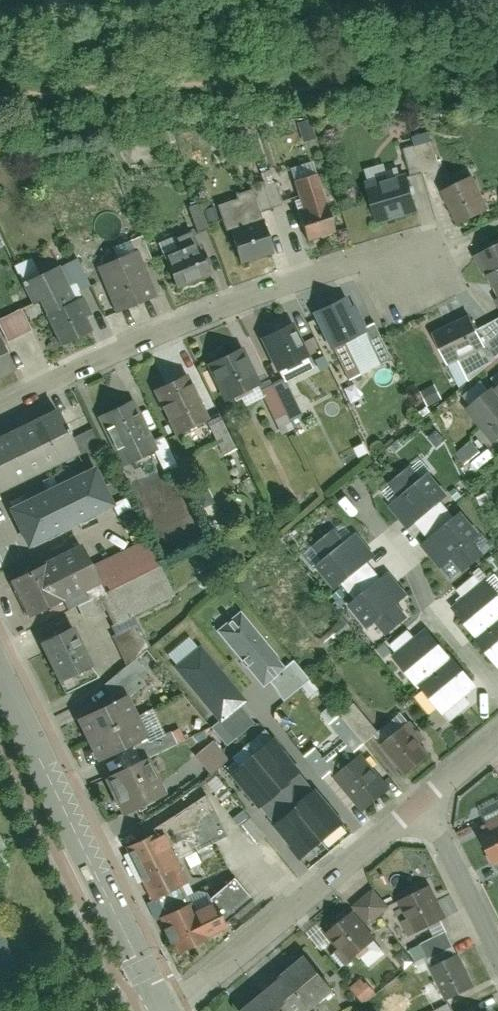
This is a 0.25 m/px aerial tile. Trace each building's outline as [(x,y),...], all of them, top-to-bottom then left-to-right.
[(428,157),(434,156),(431,140),(403,146),(408,174),(430,169),(428,157)] [(416,206),(407,173),(364,185),(373,218),(416,206)] [(295,215),(303,242),(337,232),(329,205),(321,208),(311,174),(292,180),(302,213),(295,215)] [(445,189),(463,223),(483,213),(465,179),(445,189)] [(272,182),(261,186),(267,207),(279,204),(272,182)] [(195,230),(206,226),(197,202),(185,206),(195,230)] [(271,250),(261,220),(224,233),(235,263),(271,250)] [(476,256),(492,286),(497,282),(497,244),(476,256)] [(197,245),(163,260),(176,291),(210,276),(197,245)] [(95,266),(113,312),(141,302),(123,255),(95,266)] [(60,343),(81,334),(66,301),(59,304),(42,267),(23,275),(40,315),(46,312),(60,343)] [(312,312),(329,345),(346,336),(329,303),(312,312)] [(23,314),(28,312),(25,304),(0,314),(0,331),(4,341),(30,330),(23,314)] [(482,348),(473,321),(437,333),(447,361),(482,348)] [(281,326),(259,336),(277,372),(298,361),(281,326)] [(12,370),(0,345),(0,375),(12,370)] [(228,351),(206,362),(225,398),(247,386),(228,351)] [(195,423),(174,379),(152,390),(174,434),(195,423)] [(470,408),(495,440),(497,438),(497,387),(470,408)] [(148,456),(125,402),(105,411),(128,465),(148,456)] [(220,419),(207,425),(220,454),(233,448),(220,419)] [(52,420),(0,445),(0,492),(71,458),(52,420)] [(80,453),(97,447),(91,429),(73,436),(80,453)] [(455,452),(464,463),(479,450),(470,440),(455,452)] [(488,451),(471,458),(474,467),(491,460),(488,451)] [(17,546),(109,508),(90,464),(0,503),(0,505),(17,546)] [(441,496),(419,473),(414,477),(405,468),(388,484),(398,494),(390,502),(410,524),(441,496)] [(455,514),(423,544),(445,567),(452,561),(463,573),(481,556),(471,545),(478,539),(455,514)] [(334,529),(314,547),(323,557),(314,565),(334,587),(372,554),(355,535),(346,543),(334,529)] [(28,567),(6,578),(24,615),(48,604),(46,599),(96,575),(83,548),(31,573),(28,567)] [(388,571),(347,606),(366,628),(376,620),(390,635),(410,618),(399,604),(409,595),(388,571)] [(458,608),(480,635),(497,620),(497,597),(487,584),(458,608)] [(240,611),(216,631),(264,688),(270,683),(285,701),(311,679),(296,660),(287,667),(240,611)] [(480,635),(497,656),(497,620),(480,635)] [(70,626),(38,641),(57,683),(89,669),(70,626)] [(452,658),(432,635),(399,662),(420,686),(452,658)] [(200,644),(173,666),(217,721),(211,727),(226,746),(254,723),(240,705),(246,700),(200,644)] [(472,682),(452,658),(420,686),(440,709),(472,682)] [(107,701),(73,716),(82,737),(116,722),(107,701)] [(328,720),(350,750),(374,733),(352,702),(328,720)] [(116,722),(82,737),(91,758),(126,743),(116,722)] [(405,776),(424,759),(397,727),(377,745),(405,776)] [(159,734),(162,746),(182,741),(179,729),(159,734)] [(259,806),(300,772),(272,739),(231,773),(259,806)] [(207,742),(191,755),(207,775),(223,762),(207,742)] [(333,776),(363,810),(385,790),(355,756),(333,776)] [(134,762),(101,777),(119,816),(152,801),(134,762)] [(301,857),(343,823),(315,790),(274,825),(301,857)] [(482,833),(494,860),(497,859),(497,827),(482,833)] [(148,839),(129,849),(156,900),(187,884),(162,836),(150,842),(148,839)] [(443,920),(429,889),(400,902),(414,933),(443,920)] [(182,906),(158,918),(176,953),(201,940),(198,934),(220,922),(211,904),(188,916),(182,906)] [(341,915),(322,930),(347,962),(367,947),(341,915)] [(13,964),(0,937),(0,970),(13,964)] [(472,987),(455,954),(432,966),(448,998),(472,987)] [(282,980),(306,1010),(307,1010),(329,994),(304,963),(282,980)] [(349,986),(361,1002),(374,993),(361,977),(349,986)] [(260,997),(271,1010),(306,1010),(282,980),(260,997)] [(242,1010),(271,1010),(260,997),(242,1010)]
